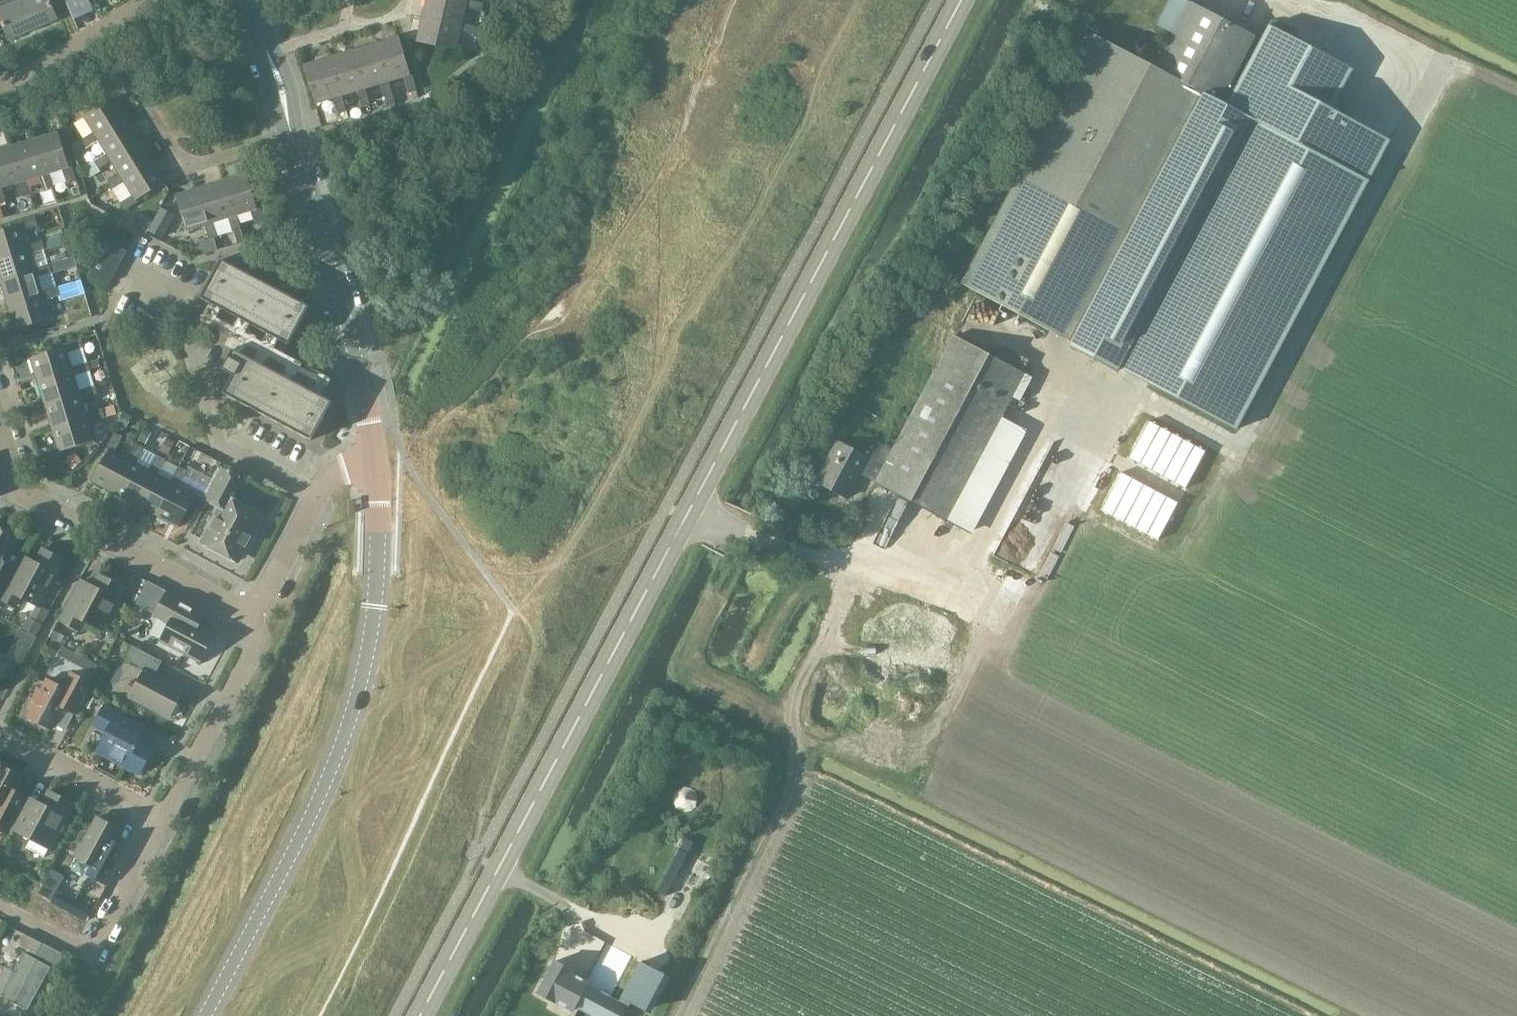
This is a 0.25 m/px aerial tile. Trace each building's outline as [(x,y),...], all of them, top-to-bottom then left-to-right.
[(8,39),(56,18),(48,0),(24,0),(14,4),(12,0),(0,0),(0,19),(8,39)] [(455,0),(427,0),(423,17),(460,26),(461,22),(465,7),(482,11),(484,3),(472,0),(467,0),(466,3),(455,0)] [(1019,179),(962,285),(1070,343),(1068,347),(1069,347),(1071,344),(1116,368),(1114,371),(1115,372),(1117,368),(1235,430),(1361,195),(1363,196),(1363,195),(1362,194),(1390,140),(1332,109),(1336,61),(1269,25),(1229,100),(1223,97),(1255,37),(1189,2),(1154,68),(1094,35),(1017,179),(1019,179)] [(461,22),(460,26),(423,17),(417,42),(455,51),(459,31),(476,35),(478,26),(461,22)] [(386,83),(390,82),(406,78),(411,94),(417,92),(412,75),(410,75),(399,38),(375,45),(386,83)] [(395,98),(390,82),(386,83),(375,45),(351,52),(362,91),(366,89),(382,85),(387,101),(395,98)] [(351,52),(327,59),(339,98),(342,97),(357,92),(362,108),(371,106),(366,89),(362,91),(351,52)] [(342,97),(339,98),(327,59),(304,67),(315,105),(334,99),(339,115),(346,113),(342,97)] [(1044,66),(1038,75),(1048,81),(1053,71),(1044,66)] [(86,149),(99,142),(97,139),(128,119),(115,98),(84,118),(94,134),(81,142),(86,149)] [(111,162),(110,159),(141,140),(128,119),(97,139),(99,142),(107,155),(94,162),(95,164),(97,167),(99,170),(111,162)] [(58,133),(34,140),(45,175),(48,174),(63,170),(67,184),(76,181),(71,166),(68,167),(58,133)] [(48,174),(45,175),(34,140),(11,147),(22,182),(25,181),(40,177),(44,191),(53,188),(48,174)] [(154,161),(141,140),(110,159),(111,162),(120,175),(107,183),(112,191),(124,183),(123,180),(154,161)] [(25,181),(22,182),(11,147),(0,151),(0,189),(2,189),(16,184),(21,198),(29,196),(25,181)] [(125,212),(138,203),(137,201),(167,182),(154,161),(123,180),(124,183),(132,196),(120,204),(125,212)] [(95,164),(87,169),(91,175),(99,170),(97,167),(95,164)] [(247,175),(223,182),(234,217),(237,216),(251,212),(255,226),(265,223),(260,208),(257,209),(247,175)] [(223,182),(199,189),(210,224),(213,223),(217,236),(233,231),(238,230),(240,229),(237,216),(234,217),(223,182)] [(199,189),(176,196),(186,231),(205,226),(209,238),(214,237),(217,236),(213,223),(210,224),(199,189)] [(159,209),(147,230),(162,237),(173,216),(159,209)] [(29,249),(28,246),(23,231),(37,227),(35,218),(19,223),(20,226),(0,232),(0,258),(29,249)] [(146,218),(140,230),(145,232),(150,220),(146,218)] [(238,230),(233,231),(236,243),(244,241),(240,229),(238,230)] [(61,236),(42,241),(43,245),(45,250),(64,244),(61,236)] [(0,258),(0,281),(1,283),(36,273),(35,269),(30,255),(45,250),(43,245),(42,241),(28,246),(29,249),(0,258)] [(118,268),(126,253),(127,252),(106,241),(97,257),(118,268)] [(74,257),(49,265),(50,268),(52,273),(76,266),(74,257)] [(110,284),(118,268),(97,257),(89,273),(110,284)] [(200,298),(288,345),(308,306),(221,260),(200,298)] [(1,283),(8,307),(43,296),(42,292),(37,278),(52,273),(50,268),(49,265),(35,269),(36,273),(1,283)] [(81,281),(68,284),(72,296),(84,292),(81,281)] [(42,292),(43,296),(8,307),(15,330),(50,320),(45,301),(59,297),(57,291),(56,288),(42,292)] [(847,498),(859,475),(874,482),(971,534),(1026,431),(1000,417),(1012,396),(1020,401),(1032,378),(954,336),(892,450),(875,441),(866,458),(837,442),(816,482),(847,498)] [(63,345),(64,348),(30,358),(37,382),(72,371),(71,368),(67,354),(83,349),(80,340),(63,345)] [(330,401),(232,349),(222,369),(233,375),(223,394),(310,440),(330,401)] [(99,360),(88,363),(89,366),(89,369),(100,366),(99,360)] [(37,382),(45,405),(80,395),(79,391),(74,377),(90,372),(89,369),(89,366),(88,363),(71,368),(72,371),(37,382)] [(45,405),(52,429),(87,418),(86,414),(81,400),(97,395),(95,386),(79,391),(80,395),(45,405)] [(116,415),(113,406),(86,414),(87,418),(52,429),(59,452),(94,442),(88,423),(116,415)] [(121,412),(117,422),(125,427),(130,417),(121,412)] [(143,428),(138,438),(144,441),(150,432),(143,428)] [(106,449),(108,450),(92,482),(114,493),(131,461),(128,459),(115,452),(122,437),(114,433),(106,449)] [(166,437),(160,449),(166,453),(173,441),(166,437)] [(114,493),(135,505),(152,472),(149,471),(136,464),(144,449),(136,444),(128,459),(131,461),(114,493)] [(73,452),(65,459),(72,468),(80,460),(73,452)] [(135,505),(157,516),(174,484),(171,482),(157,475),(165,460),(157,456),(149,471),(152,472),(135,505)] [(179,467),(171,481),(171,482),(174,484),(157,516),(179,528),(183,520),(196,495),(179,486),(187,471),(179,467)] [(255,536),(251,534),(260,517),(232,502),(243,481),(224,471),(208,500),(222,508),(205,541),(238,559),(243,549),(248,551),(255,536)] [(196,495),(183,520),(189,523),(202,498),(196,495)] [(12,577),(18,564),(7,559),(19,536),(0,527),(0,599),(12,577)] [(35,562),(24,557),(1,600),(15,607),(23,593),(42,603),(64,561),(42,549),(35,562)] [(92,588),(81,582),(60,620),(81,631),(85,623),(102,632),(125,589),(98,575),(92,588)] [(145,583),(138,596),(159,607),(155,616),(170,624),(161,641),(199,661),(214,635),(186,620),(193,608),(145,583)] [(28,615),(23,627),(36,634),(49,610),(40,605),(33,618),(28,615)] [(53,630),(49,637),(60,642),(64,636),(53,630)] [(17,645),(14,652),(24,657),(27,651),(17,645)] [(145,670),(130,697),(169,718),(184,690),(155,675),(162,662),(131,646),(125,659),(145,670)] [(82,658),(77,667),(91,675),(96,665),(82,658)] [(31,700),(35,702),(27,717),(51,729),(63,707),(74,713),(90,684),(71,673),(63,688),(47,680),(41,690),(37,687),(31,700)] [(94,684),(89,692),(98,697),(101,693),(99,686),(94,684)] [(87,693),(81,704),(87,708),(93,697),(87,693)] [(139,740),(145,729),(105,706),(94,726),(107,733),(98,749),(125,763),(123,766),(139,774),(153,748),(139,740)] [(15,790),(22,777),(0,766),(0,830),(6,833),(26,795),(15,790)] [(25,806),(14,826),(32,835),(26,847),(43,857),(50,845),(51,845),(73,804),(49,791),(42,803),(30,797),(25,806)] [(91,865),(87,874),(106,885),(122,857),(109,850),(120,830),(97,817),(88,833),(85,831),(81,832),(77,838),(78,842),(82,844),(75,857),(91,865)] [(685,838),(679,848),(688,853),(694,843),(685,838)] [(0,847),(0,854),(6,857),(13,843),(4,839),(0,847)] [(687,853),(679,849),(656,891),(665,896),(687,853)] [(51,870),(39,893),(50,899),(63,876),(51,870)] [(80,888),(74,900),(93,910),(100,898),(80,888)] [(56,891),(50,901),(86,921),(92,910),(56,891)] [(23,933),(17,945),(57,966),(63,955),(43,944),(23,933)] [(587,980),(572,972),(573,971),(554,961),(537,992),(555,1002),(555,1003),(573,1012),(575,1007),(592,1015),(623,1015),(628,1006),(627,1006),(619,1001),(610,997),(632,956),(607,943),(587,980)] [(0,995),(27,1010),(50,967),(23,952),(13,971),(4,966),(0,974),(0,994),(1,994),(0,995)] [(640,962),(619,1001),(627,1006),(628,1006),(630,1002),(645,1011),(665,975),(640,962)] [(8,1007),(3,1015),(4,1015),(26,1015),(8,1007)]
